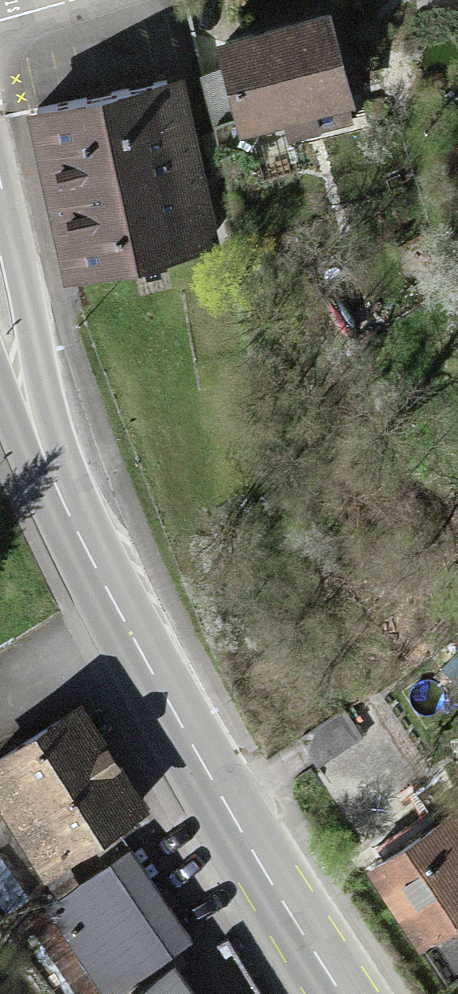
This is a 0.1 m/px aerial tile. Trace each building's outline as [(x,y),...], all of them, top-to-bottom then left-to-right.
[(322,5),(211,28),(231,125),(280,115),(284,140),(347,127),(322,5)] [(28,109),(61,264),(205,234),(172,78),(28,109)] [(334,674),(276,698),(298,753),(356,729),(334,674)] [(0,755),(0,797),(40,861),(133,804),(74,709),(0,755)] [(350,832),(409,936),(457,909),(457,776),(456,773),(350,832)] [(120,852),(58,890),(115,981),(177,943),(120,852)] [(127,993),(212,993),(183,953),(127,993)]
